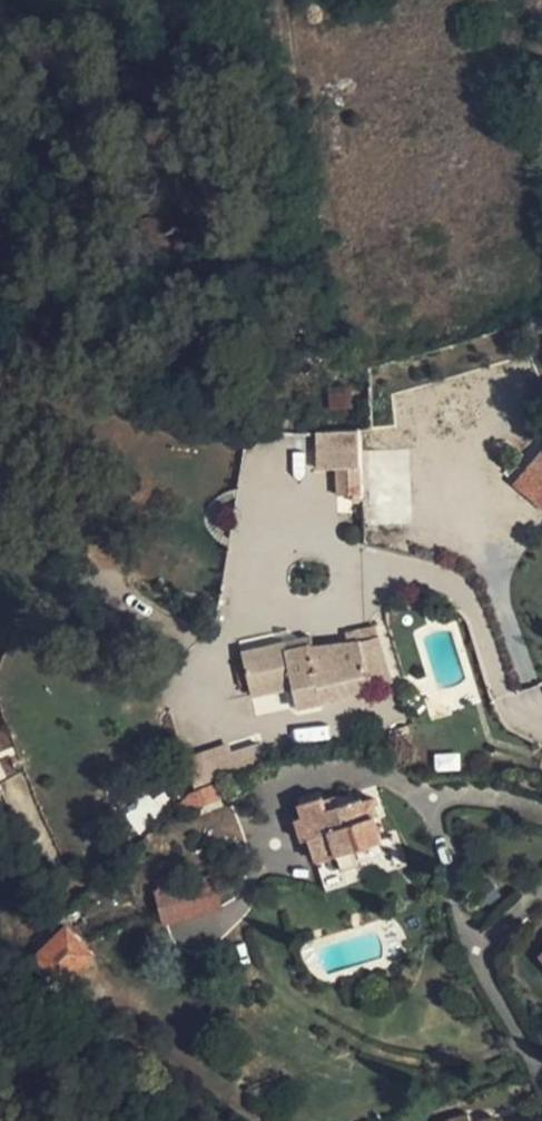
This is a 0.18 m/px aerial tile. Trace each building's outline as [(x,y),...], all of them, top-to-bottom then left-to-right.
[(356,493),(347,427),(308,430),(310,463),(326,462),(328,489),(342,488),(343,493),(356,493)] [(537,477),(524,492),(541,508),(541,481),(537,477)] [(310,636),(241,649),(249,690),(292,683),(296,706),(321,701),(390,680),(377,637),(373,638),(371,628),(354,631),(356,642),(347,643),(311,646),(310,636)] [(354,631),(346,633),(347,643),(356,642),(354,631)] [(326,808),(322,795),(298,803),(316,861),(337,855),(341,869),(358,864),(353,850),(382,841),(374,815),(380,813),(374,797),(364,801),(363,797),(326,808)] [(387,839),(353,850),(357,862),(390,851),(387,839)] [(163,927),(224,907),(211,870),(151,890),(163,927)] [(91,956),(65,929),(33,960),(59,987),(91,956)]
